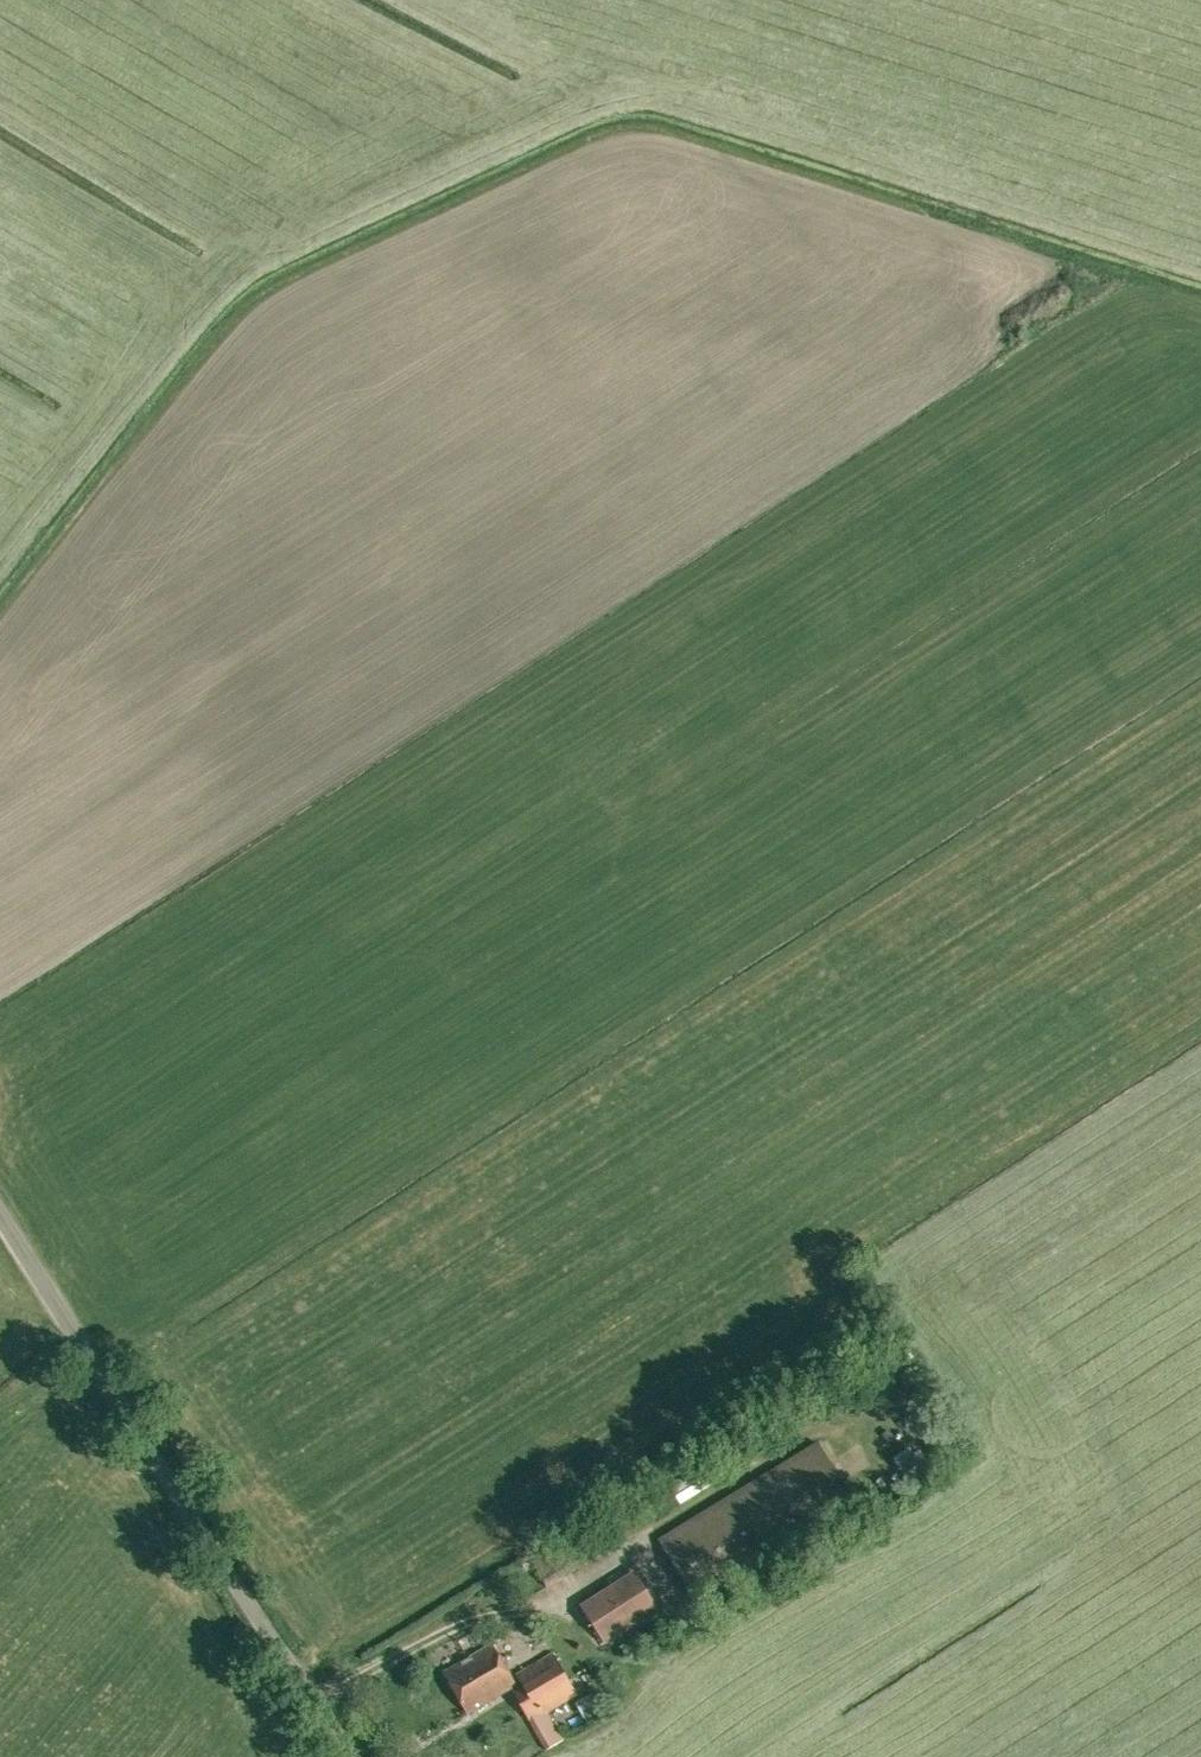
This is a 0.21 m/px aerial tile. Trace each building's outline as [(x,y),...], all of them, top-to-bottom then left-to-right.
[(659,1538),(700,1608),(861,1512),(818,1440),(659,1538)] [(669,1483),(680,1504),(717,1482),(704,1460),(669,1483)] [(632,1573),(583,1605),(607,1642),(656,1610),(632,1573)] [(531,1634),(521,1642),(533,1658),(544,1650),(531,1634)] [(444,1672),(468,1712),(516,1684),(492,1644),(444,1672)] [(529,1720),(544,1750),(563,1739),(547,1711),(576,1694),(552,1651),(515,1673),(521,1685),(512,1690),(529,1720)] [(602,1713),(591,1694),(578,1702),(589,1721),(602,1713)]
